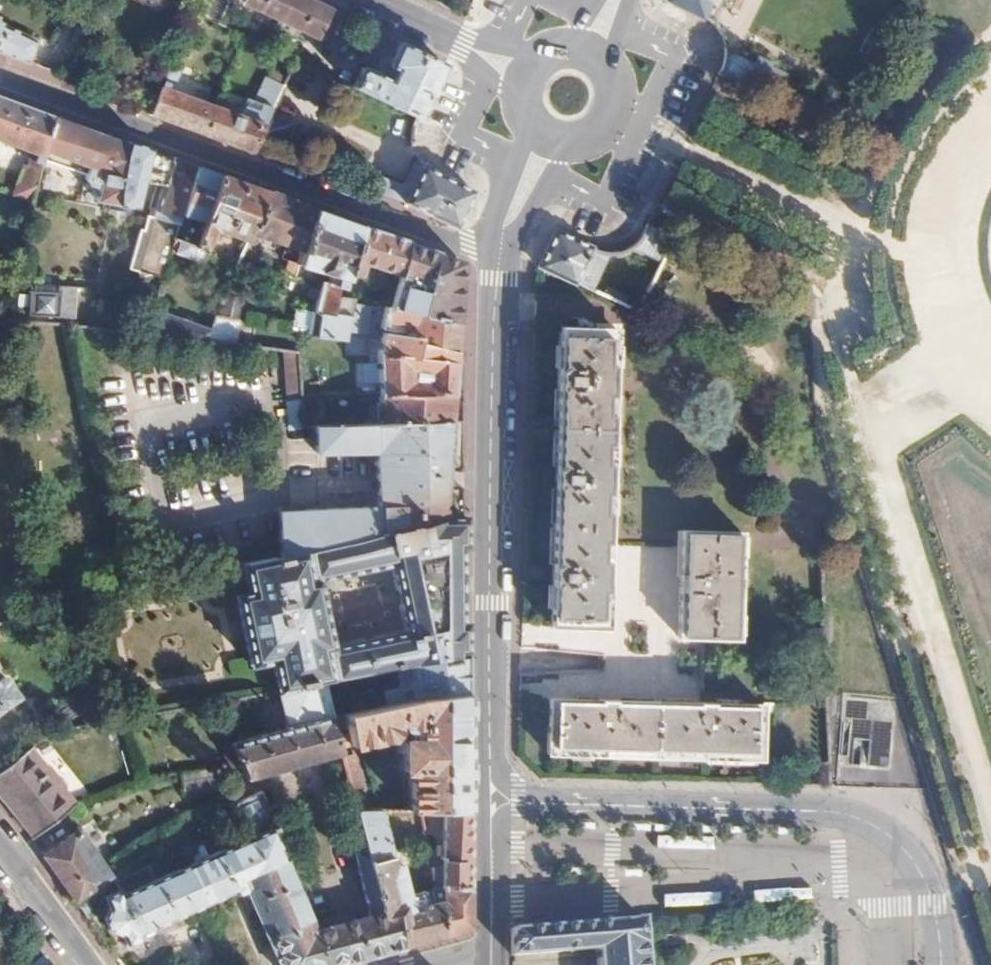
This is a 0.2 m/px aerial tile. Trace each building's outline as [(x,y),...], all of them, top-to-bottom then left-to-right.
[(243,4),(315,40),(314,43),(326,49),(336,24),(325,18),(328,10),(306,0),(230,0),(229,2),(241,8),(243,4)] [(673,4),(708,19),(717,0),(665,0),(673,4)] [(340,16),(336,24),(326,49),(339,55),(353,22),(349,20),(340,16)] [(0,27),(0,54),(28,64),(35,44),(0,27)] [(438,62),(393,41),(377,76),(357,68),(348,87),(413,119),(415,115),(438,62)] [(102,59),(79,50),(66,78),(89,87),(102,59)] [(729,56),(726,65),(721,74),(745,85),(752,72),(755,65),(742,58),(729,52),(729,56)] [(243,119),(214,109),(202,135),(253,154),(255,149),(268,118),(283,86),(273,82),(263,106),(249,102),(243,119)] [(166,85),(162,83),(150,109),(147,115),(202,135),(214,109),(164,91),(166,85)] [(31,151),(26,166),(21,165),(12,195),(31,201),(31,199),(40,159),(50,115),(0,97),(0,140),(31,151)] [(124,142),(50,115),(40,159),(84,176),(84,180),(87,184),(95,186),(94,197),(135,205),(142,171),(147,149),(148,147),(125,140),(124,142)] [(290,128),(268,118),(255,149),(279,158),(290,128)] [(170,156),(147,149),(142,171),(163,177),(170,156)] [(170,156),(163,177),(156,203),(163,205),(149,256),(148,265),(158,288),(167,256),(194,163),(170,155),(170,156)] [(218,172),(194,163),(167,256),(188,263),(218,172)] [(381,183),(371,180),(367,192),(403,205),(456,228),(472,192),(424,169),(420,164),(411,187),(383,178),(381,183)] [(267,190),(218,172),(188,263),(196,265),(202,252),(198,250),(206,229),(245,243),(246,240),(267,190)] [(314,207),(267,190),(246,240),(254,241),(256,235),(303,247),(314,207)] [(156,203),(147,234),(139,262),(148,265),(149,256),(163,205),(156,203)] [(314,207),(303,247),(299,261),(295,276),(303,277),(306,265),(317,268),(330,272),(327,283),(321,282),(314,310),(321,311),(318,336),(346,339),(346,336),(346,333),(349,317),(333,311),(337,286),(342,287),(347,271),(362,225),(314,207)] [(670,231),(650,221),(637,246),(657,256),(662,247),(670,231)] [(408,242),(362,225),(347,271),(358,275),(363,260),(400,271),(408,242)] [(603,250),(552,227),(536,262),(586,286),(603,250)] [(400,271),(398,277),(393,293),(389,307),(456,321),(461,260),(408,242),(400,271)] [(662,247),(657,256),(632,310),(630,315),(669,333),(701,267),(662,247)] [(299,261),(290,259),(285,274),(295,276),(299,261)] [(398,277),(390,275),(385,291),(393,293),(398,277)] [(31,292),(28,291),(25,316),(57,319),(59,294),(56,293),(57,287),(32,285),(31,292)] [(380,319),(412,324),(410,336),(418,338),(418,344),(454,352),(456,321),(389,307),(351,299),(349,317),(346,333),(376,334),(381,335),(382,330),(378,329),(380,319)] [(294,308),(289,329),(308,334),(314,314),(294,308)] [(211,327),(149,319),(142,345),(206,340),(211,327)] [(610,326),(556,324),(546,623),(602,625),(610,326)] [(381,335),(378,345),(378,391),(378,396),(451,393),(454,352),(418,344),(418,338),(410,336),(382,330),(381,335)] [(378,396),(378,410),(326,411),(326,392),(299,393),(302,426),(313,426),(449,421),(451,393),(378,396)] [(284,401),(285,429),(298,429),(297,401),(284,401)] [(314,451),(373,450),(376,504),(277,510),(279,554),(442,518),(449,421),(313,426),(314,451)] [(279,554),(249,561),(252,584),(239,587),(244,625),(327,613),(322,575),(400,564),(404,591),(405,601),(459,592),(459,583),(459,548),(464,547),(464,517),(462,517),(442,518),(279,554)] [(738,530),(676,528),(674,635),(735,635),(738,530)] [(633,593),(673,594),(675,547),(635,546),(633,593)] [(248,659),(271,657),(274,689),(321,681),(410,664),(463,654),(463,621),(459,621),(459,599),(459,592),(405,601),(406,608),(409,635),(331,645),(327,613),(244,625),(248,659)] [(463,654),(410,664),(411,682),(401,683),(397,687),(398,692),(385,695),(386,703),(401,700),(464,690),(463,654)] [(17,696),(6,679),(0,677),(0,709),(17,696)] [(272,690),(278,729),(228,742),(217,747),(228,772),(239,767),(244,778),(340,751),(339,747),(336,736),(330,715),(321,681),(274,689),(272,690)] [(402,727),(406,727),(406,738),(400,738),(401,769),(407,769),(409,808),(418,808),(442,807),(465,807),(464,690),(401,700),(386,703),(343,712),(347,733),(336,736),(339,747),(389,734),(394,725),(393,720),(397,719),(399,726),(402,727)] [(759,705),(544,697),(543,751),(757,758),(759,705)] [(0,770),(0,800),(29,838),(73,802),(29,747),(0,770)] [(353,754),(341,757),(355,810),(367,810),(353,754)] [(211,768),(179,774),(181,789),(213,783),(211,768)] [(242,840),(187,864),(204,902),(243,884),(267,936),(310,921),(271,829),(274,827),(258,790),(227,803),(242,840)] [(426,853),(427,860),(431,885),(432,889),(469,885),(469,807),(465,807),(442,807),(442,849),(426,853)] [(355,810),(365,848),(382,914),(396,911),(402,944),(439,933),(432,889),(431,885),(406,892),(400,867),(427,860),(426,853),(418,808),(409,808),(367,810),(355,810)] [(78,829),(41,855),(81,913),(89,907),(80,893),(98,881),(108,874),(103,867),(78,829)] [(267,936),(280,964),(325,964),(402,944),(396,911),(382,914),(365,848),(352,852),(367,915),(347,920),(345,912),(310,921),(267,936)] [(117,889),(103,895),(109,907),(102,916),(109,929),(118,931),(125,943),(139,937),(137,932),(204,902),(187,864),(152,879),(147,867),(113,882),(117,889)] [(469,885),(432,889),(439,933),(442,933),(442,935),(469,928),(469,885)] [(638,916),(612,918),(612,919),(549,924),(548,923),(526,925),(506,927),(508,955),(592,949),(593,964),(643,964),(638,916)] [(42,951),(28,962),(30,964),(53,964),(42,951)]
